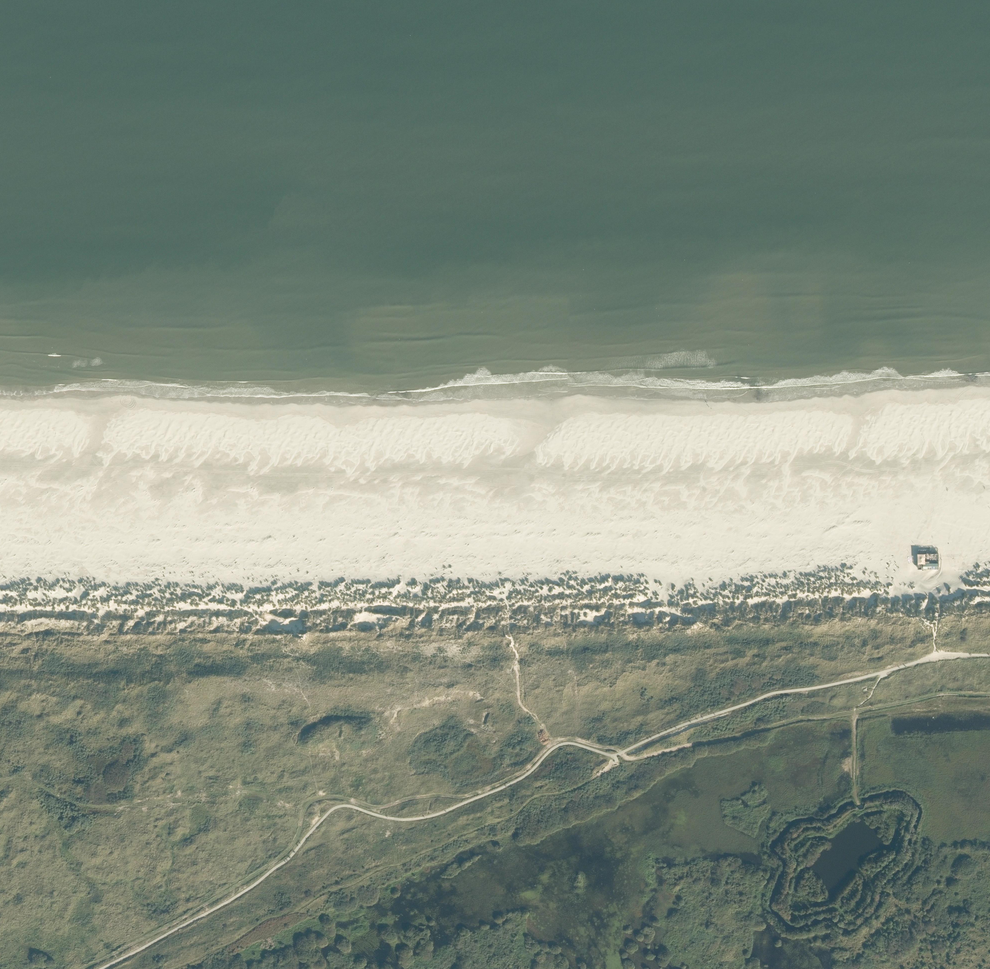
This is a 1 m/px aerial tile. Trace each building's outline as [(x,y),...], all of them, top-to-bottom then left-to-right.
[(928,560),(924,560),(924,566),(939,566),(939,554),(927,554),(928,560)]
